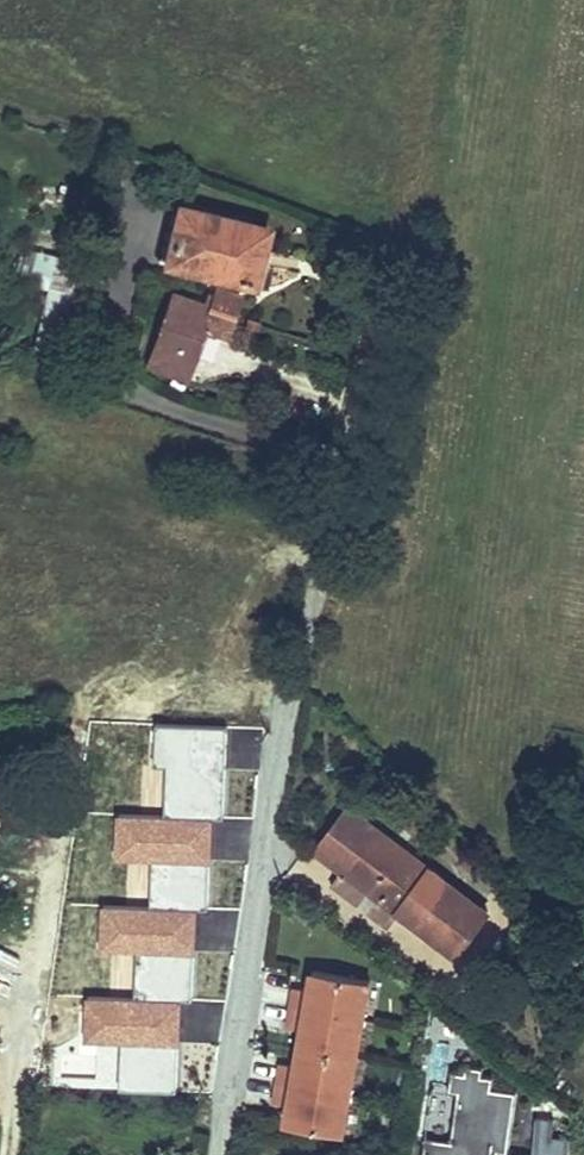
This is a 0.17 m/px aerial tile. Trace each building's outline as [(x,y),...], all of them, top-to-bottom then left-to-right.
[(267,226),(178,204),(163,263),(260,288),(269,252),(262,249),(267,226)] [(90,265),(55,257),(48,289),(83,296),(90,265)] [(204,293),(200,304),(232,316),(239,296),(215,288),(212,296),(204,293)] [(83,296),(48,289),(41,318),(77,325),(83,296)] [(200,304),(174,295),(149,365),(186,378),(203,329),(225,336),(232,316),(200,304)] [(77,325),(41,318),(35,346),(42,348),(39,366),(67,371),(77,325)] [(488,911),(376,828),(343,871),(398,912),(455,954),(488,911)] [(398,912),(343,871),(334,884),(388,926),(398,912)] [(350,1132),(371,976),(310,967),(307,987),(291,985),(286,1027),(300,1029),(295,1060),(279,1058),(273,1104),(287,1106),(284,1123),(350,1132)] [(515,1090),(493,1088),(495,1072),(454,1068),(447,1138),(424,1136),(422,1154),(509,1154),(515,1090)] [(556,1118),(539,1116),(534,1154),(569,1154),(571,1136),(554,1133),(556,1118)]
